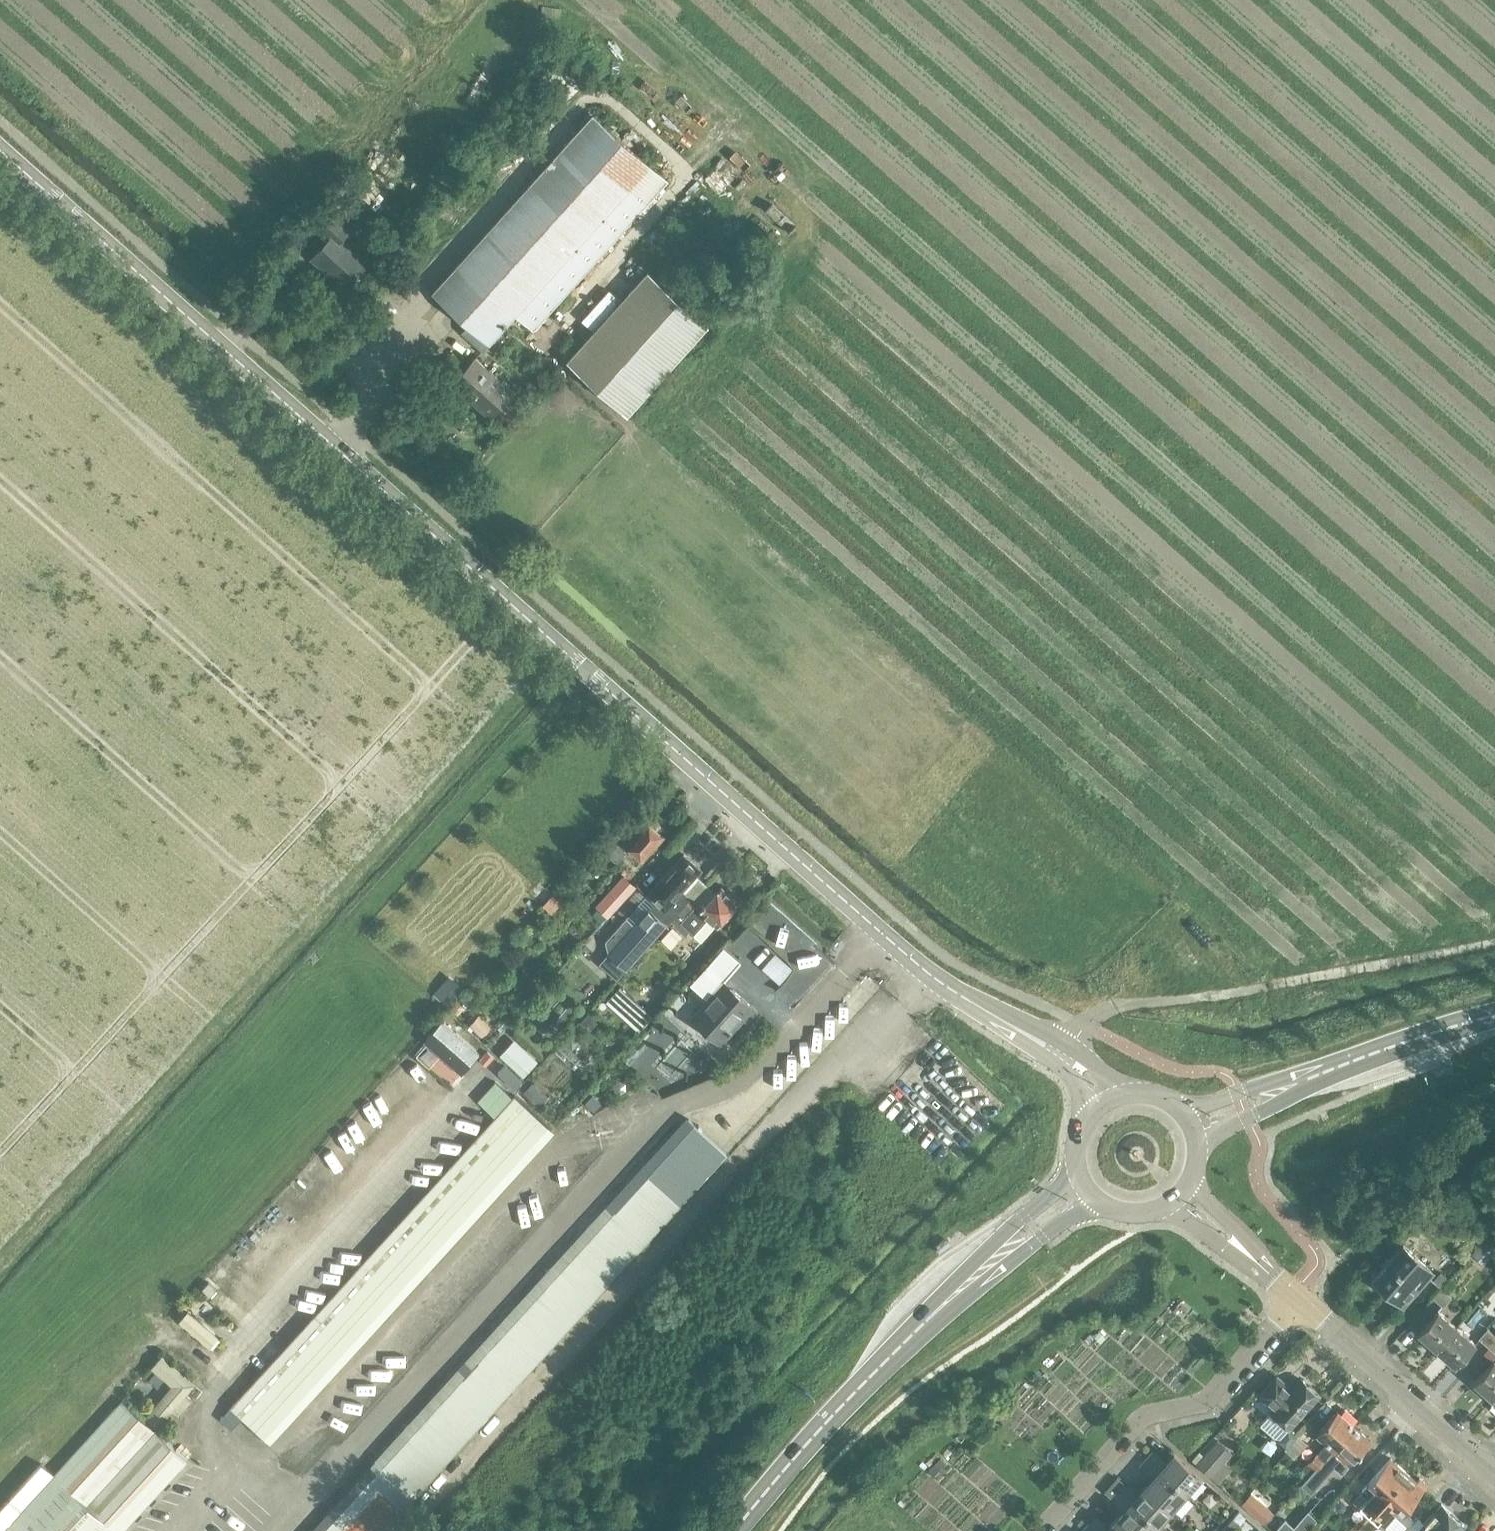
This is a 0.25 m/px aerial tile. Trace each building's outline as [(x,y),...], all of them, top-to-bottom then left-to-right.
[(516,181),(526,191),(435,292),(491,343),(518,313),(535,329),(642,211),(645,214),(667,190),(664,186),(670,180),(596,113),(595,114),(586,105),(553,142),(563,150),(559,154),(549,146),(516,181)] [(344,287),(369,259),(343,235),(354,223),(335,206),(314,229),(326,239),(310,256),(344,287)] [(566,358),(627,414),(709,324),(648,268),(620,299),(606,285),(579,316),(593,328),(566,358)] [(490,416),(514,390),(475,355),(452,380),(490,416)] [(666,835),(664,833),(649,820),(625,847),(620,843),(611,853),(620,861),(632,847),(645,858),(666,835)] [(702,868),(685,852),(684,852),(646,893),(657,903),(651,908),(650,907),(649,908),(641,900),(605,940),(608,953),(599,963),(618,979),(626,970),(667,923),(675,915),(690,898),(691,897),(683,889),(702,868)] [(702,909),(690,898),(675,915),(695,933),(710,916),(719,924),(739,902),(723,886),(702,909)] [(609,916),(623,900),(612,890),(597,906),(609,916)] [(691,983),(708,998),(703,1004),(709,1010),(698,1022),(721,1043),(744,1018),(747,1021),(758,1009),(725,980),(741,961),(732,952),(737,946),(730,939),(724,945),(691,983)] [(777,949),(765,962),(780,977),(793,964),(777,949)] [(630,1023),(631,1021),(641,1030),(653,1015),(644,1006),(621,985),(607,1001),(630,1023)] [(443,1020),(425,1040),(461,1072),(479,1052),(443,1020)] [(516,1034),(501,1051),(525,1073),(540,1056),(516,1034)] [(495,1115),(259,1374),(231,1406),(243,1417),(270,1442),(554,1129),(514,1093),(512,1096),(495,1080),(478,1099),(495,1115)] [(312,1530),(383,1530),(728,1153),(688,1117),(375,1459),(377,1460),(312,1530)] [(1483,1243),(1473,1254),(1484,1264),(1494,1251),(1494,1249),(1485,1240),(1483,1243)] [(1403,1243),(1403,1244),(1375,1275),(1404,1301),(1432,1269),(1403,1243)] [(1445,1283),(1437,1275),(1433,1279),(1442,1286),(1445,1283)] [(1444,1306),(1453,1296),(1442,1286),(1433,1296),(1444,1306)] [(211,1346),(222,1335),(191,1306),(180,1317),(211,1346)] [(1419,1330),(1437,1347),(1457,1325),(1438,1309),(1419,1330)] [(1457,1325),(1437,1347),(1456,1364),(1476,1342),(1480,1337),(1469,1326),(1464,1331),(1457,1325)] [(1488,1328),(1480,1337),(1494,1351),(1494,1334),(1488,1328)] [(173,1384),(143,1418),(155,1429),(172,1409),(179,1414),(192,1399),(186,1394),(195,1383),(162,1356),(156,1360),(153,1367),(173,1384)] [(1493,1397),(1494,1395),(1494,1359),(1475,1380),(1493,1397)] [(1275,1407),(1271,1411),(1289,1427),(1319,1394),(1302,1378),(1292,1388),(1277,1375),(1260,1393),(1275,1407)] [(131,1393),(124,1401),(131,1407),(138,1400),(131,1393)] [(188,1460),(155,1429),(143,1418),(131,1407),(124,1401),(122,1399),(54,1473),(42,1462),(0,1508),(0,1530),(123,1530),(188,1460)] [(243,1417),(231,1406),(220,1418),(244,1439),(252,1430),(241,1419),(243,1417)] [(1334,1446),(1353,1424),(1336,1409),(1317,1431),(1328,1441),(1319,1451),(1318,1450),(1308,1461),(1315,1467),(1324,1456),(1334,1446)] [(1350,1462),(1370,1439),(1353,1424),(1334,1446),(1324,1456),(1315,1467),(1316,1468),(1323,1474),(1332,1464),(1341,1472),(1349,1462),(1350,1462)] [(1195,1463),(1218,1483),(1232,1467),(1224,1461),(1232,1452),(1217,1438),(1195,1463)] [(1174,1450),(1174,1451),(1165,1461),(1153,1450),(1147,1456),(1186,1492),(1201,1475),(1174,1450)] [(1186,1492),(1147,1456),(1140,1464),(1153,1475),(1145,1484),(1172,1508),(1186,1492)] [(1368,1514),(1406,1472),(1390,1457),(1362,1489),(1369,1495),(1359,1506),(1368,1514)] [(1313,1486),(1322,1476),(1315,1469),(1305,1480),(1313,1486)] [(1416,1481),(1406,1472),(1368,1514),(1377,1522),(1380,1520),(1393,1530),(1401,1530),(1412,1519),(1402,1510),(1426,1483),(1420,1477),(1416,1481)] [(1172,1508),(1145,1484),(1137,1494),(1124,1482),(1118,1488),(1157,1524),(1172,1508)] [(1266,1521),(1277,1509),(1254,1487),(1242,1500),(1266,1521)] [(1118,1488),(1112,1496),(1125,1507),(1117,1516),(1133,1530),(1165,1530),(1157,1524),(1118,1488)] [(1464,1523),(1441,1503),(1424,1522),(1416,1515),(1412,1519),(1401,1530),(1457,1530),(1464,1523)] [(1307,1529),(1320,1516),(1309,1506),(1295,1522),(1287,1515),(1275,1527),(1279,1530),(1309,1530),(1307,1529)] [(1117,1516),(1109,1525),(1096,1513),(1089,1521),(1101,1530),(1133,1530),(1117,1516)] [(1230,1530),(1232,1530),(1239,1523),(1232,1517),(1224,1526),(1230,1530)] [(1089,1521),(1083,1527),(1087,1530),(1101,1530),(1089,1521)]
